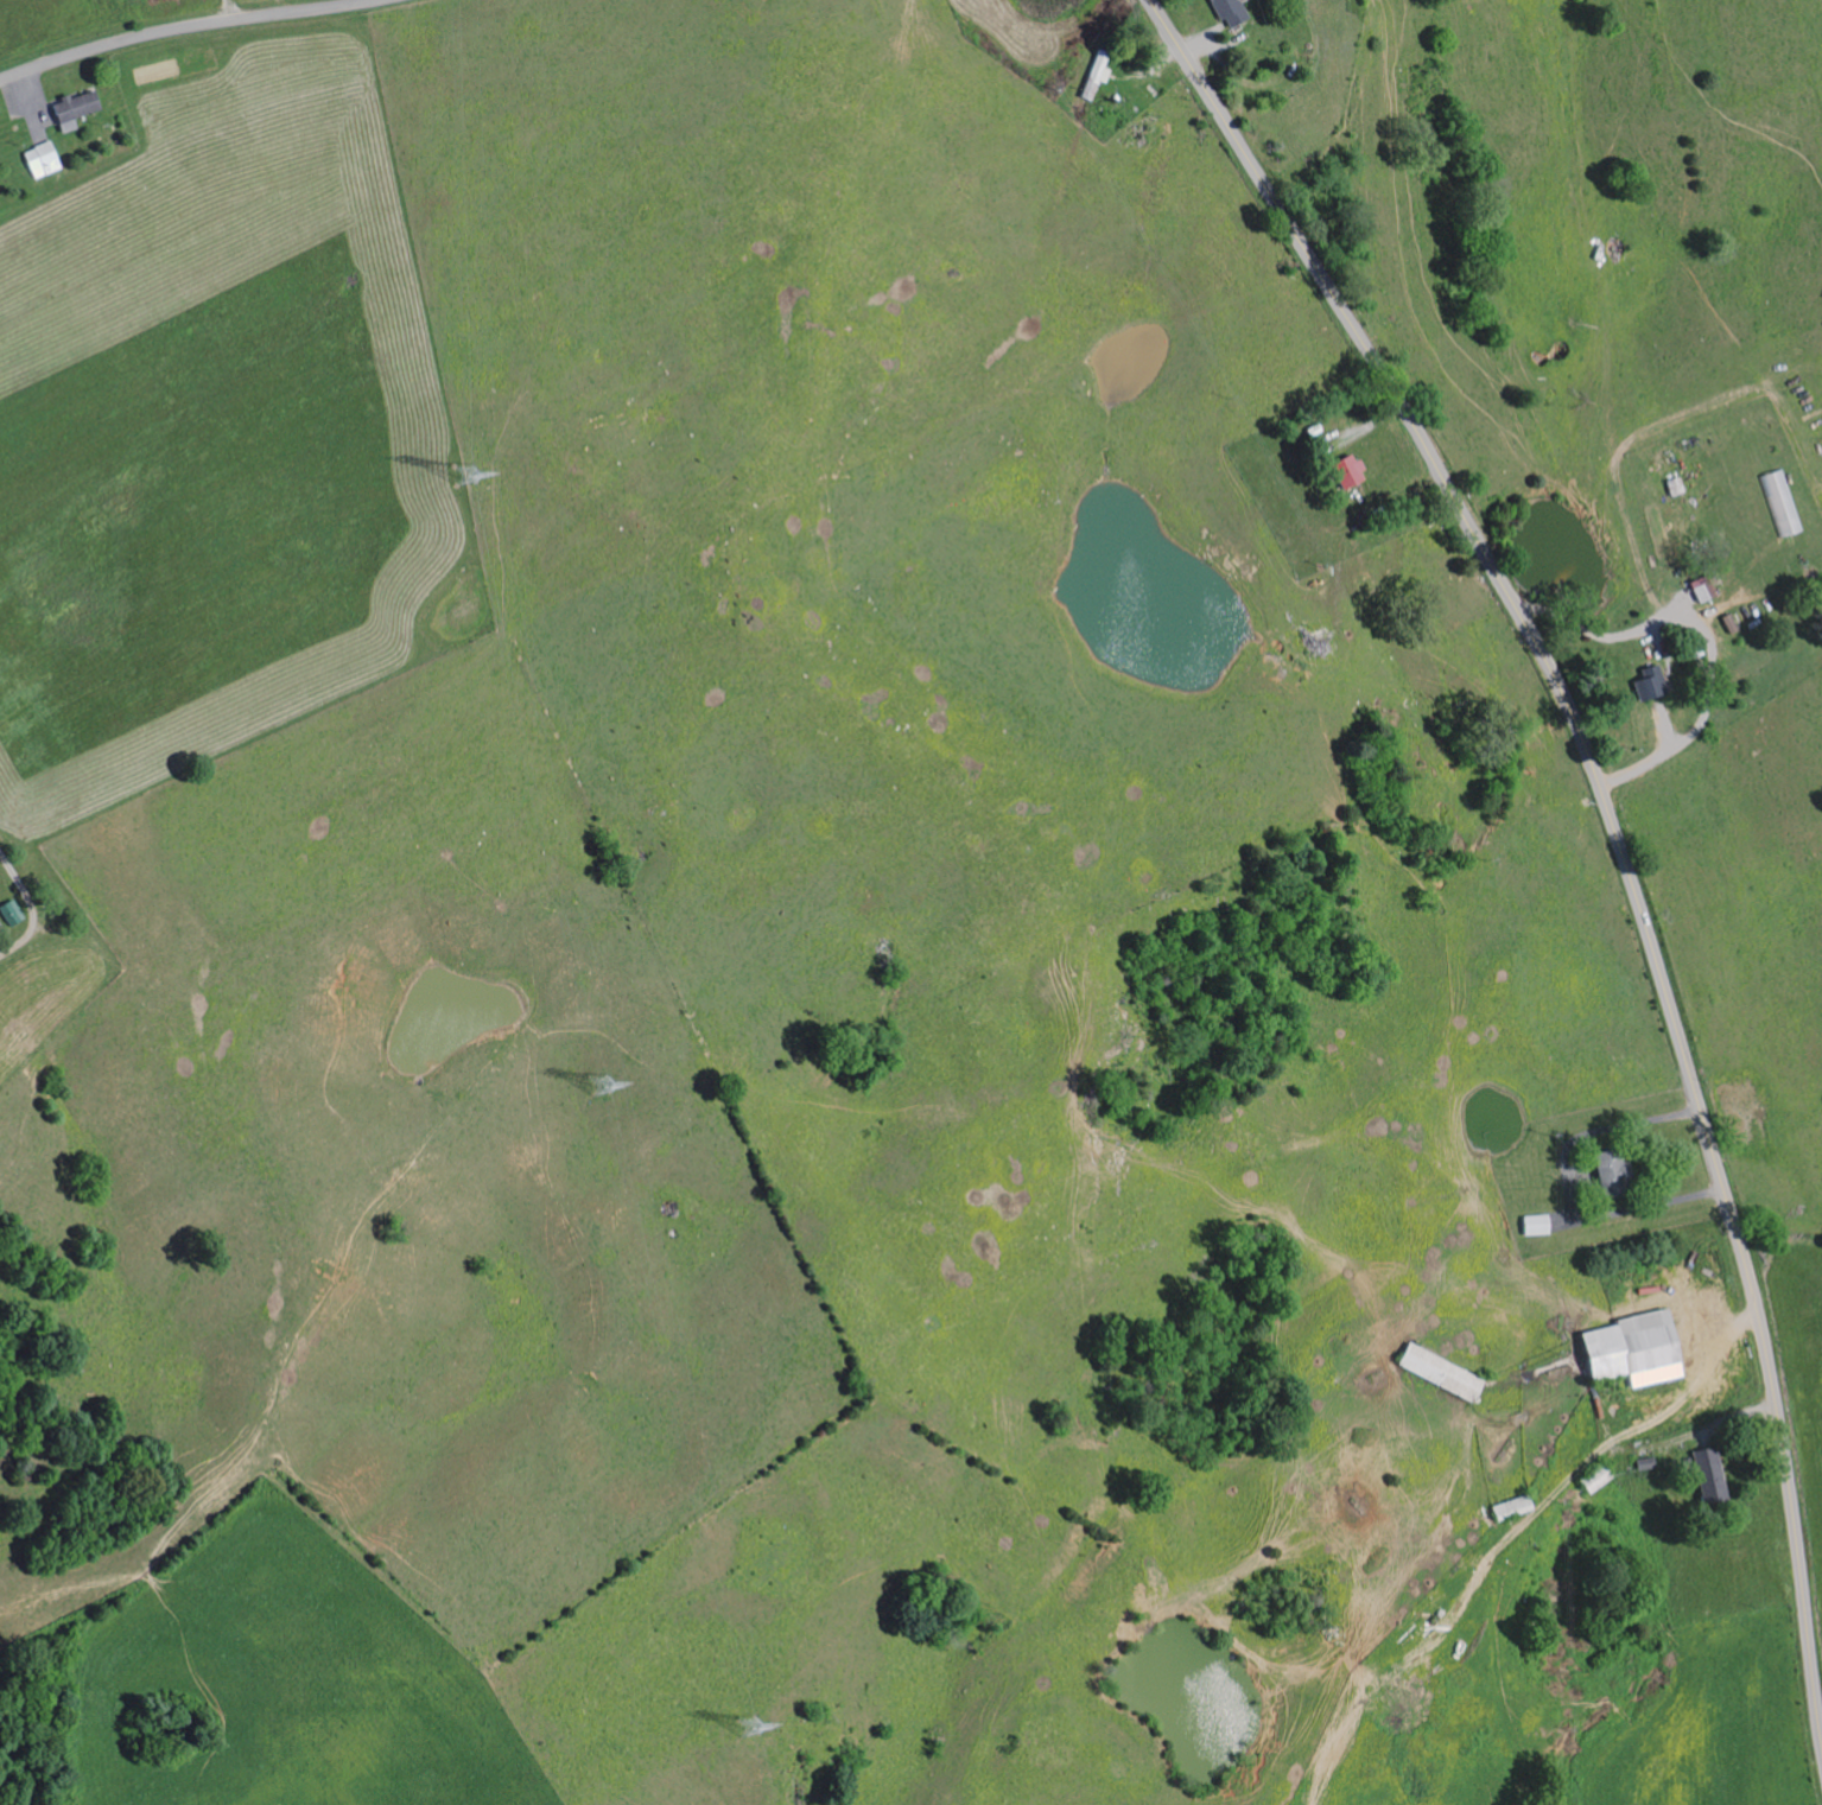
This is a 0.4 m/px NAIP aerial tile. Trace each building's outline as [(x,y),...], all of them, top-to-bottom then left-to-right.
[(1218,29),(1245,19),(1238,0),(1239,0),(1207,0),(1218,29)] [(66,168),(56,140),(27,151),(37,179),(66,168)] [(1361,477),(1350,451),(1325,461),(1335,487),(1361,477)] [(1797,530),(1782,467),(1759,472),(1774,536),(1797,530)] [(1712,595),(1705,573),(1686,579),(1693,601),(1712,595)] [(1733,629),(1727,612),(1718,615),(1724,632),(1733,629)] [(1633,699),(1662,691),(1654,662),(1638,667),(1641,676),(1628,679),(1633,699)] [(9,897),(0,902),(0,916),(4,924),(18,917),(9,897)] [(1588,1152),(1593,1191),(1610,1189),(1605,1150),(1588,1152)] [(1518,1215),(1519,1235),(1545,1234),(1544,1214),(1518,1215)] [(1676,1378),(1663,1308),(1609,1318),(1610,1325),(1573,1332),(1582,1380),(1622,1373),(1625,1387),(1676,1378)] [(1466,1401),(1477,1378),(1399,1342),(1388,1366),(1466,1401)] [(1685,1451),(1697,1502),(1721,1496),(1709,1445),(1685,1451)]
